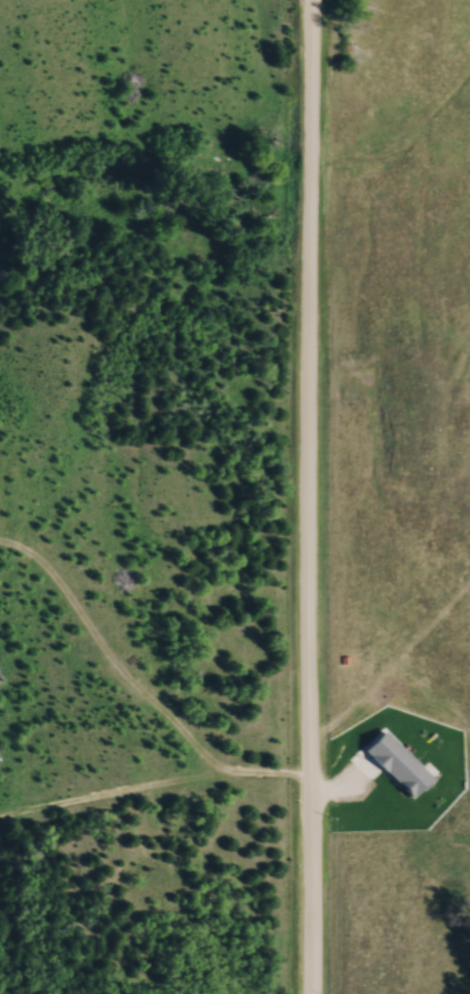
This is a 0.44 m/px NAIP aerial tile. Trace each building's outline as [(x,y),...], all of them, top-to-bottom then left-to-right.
[(383,729),(363,749),(411,797),(431,777),(383,729)]
